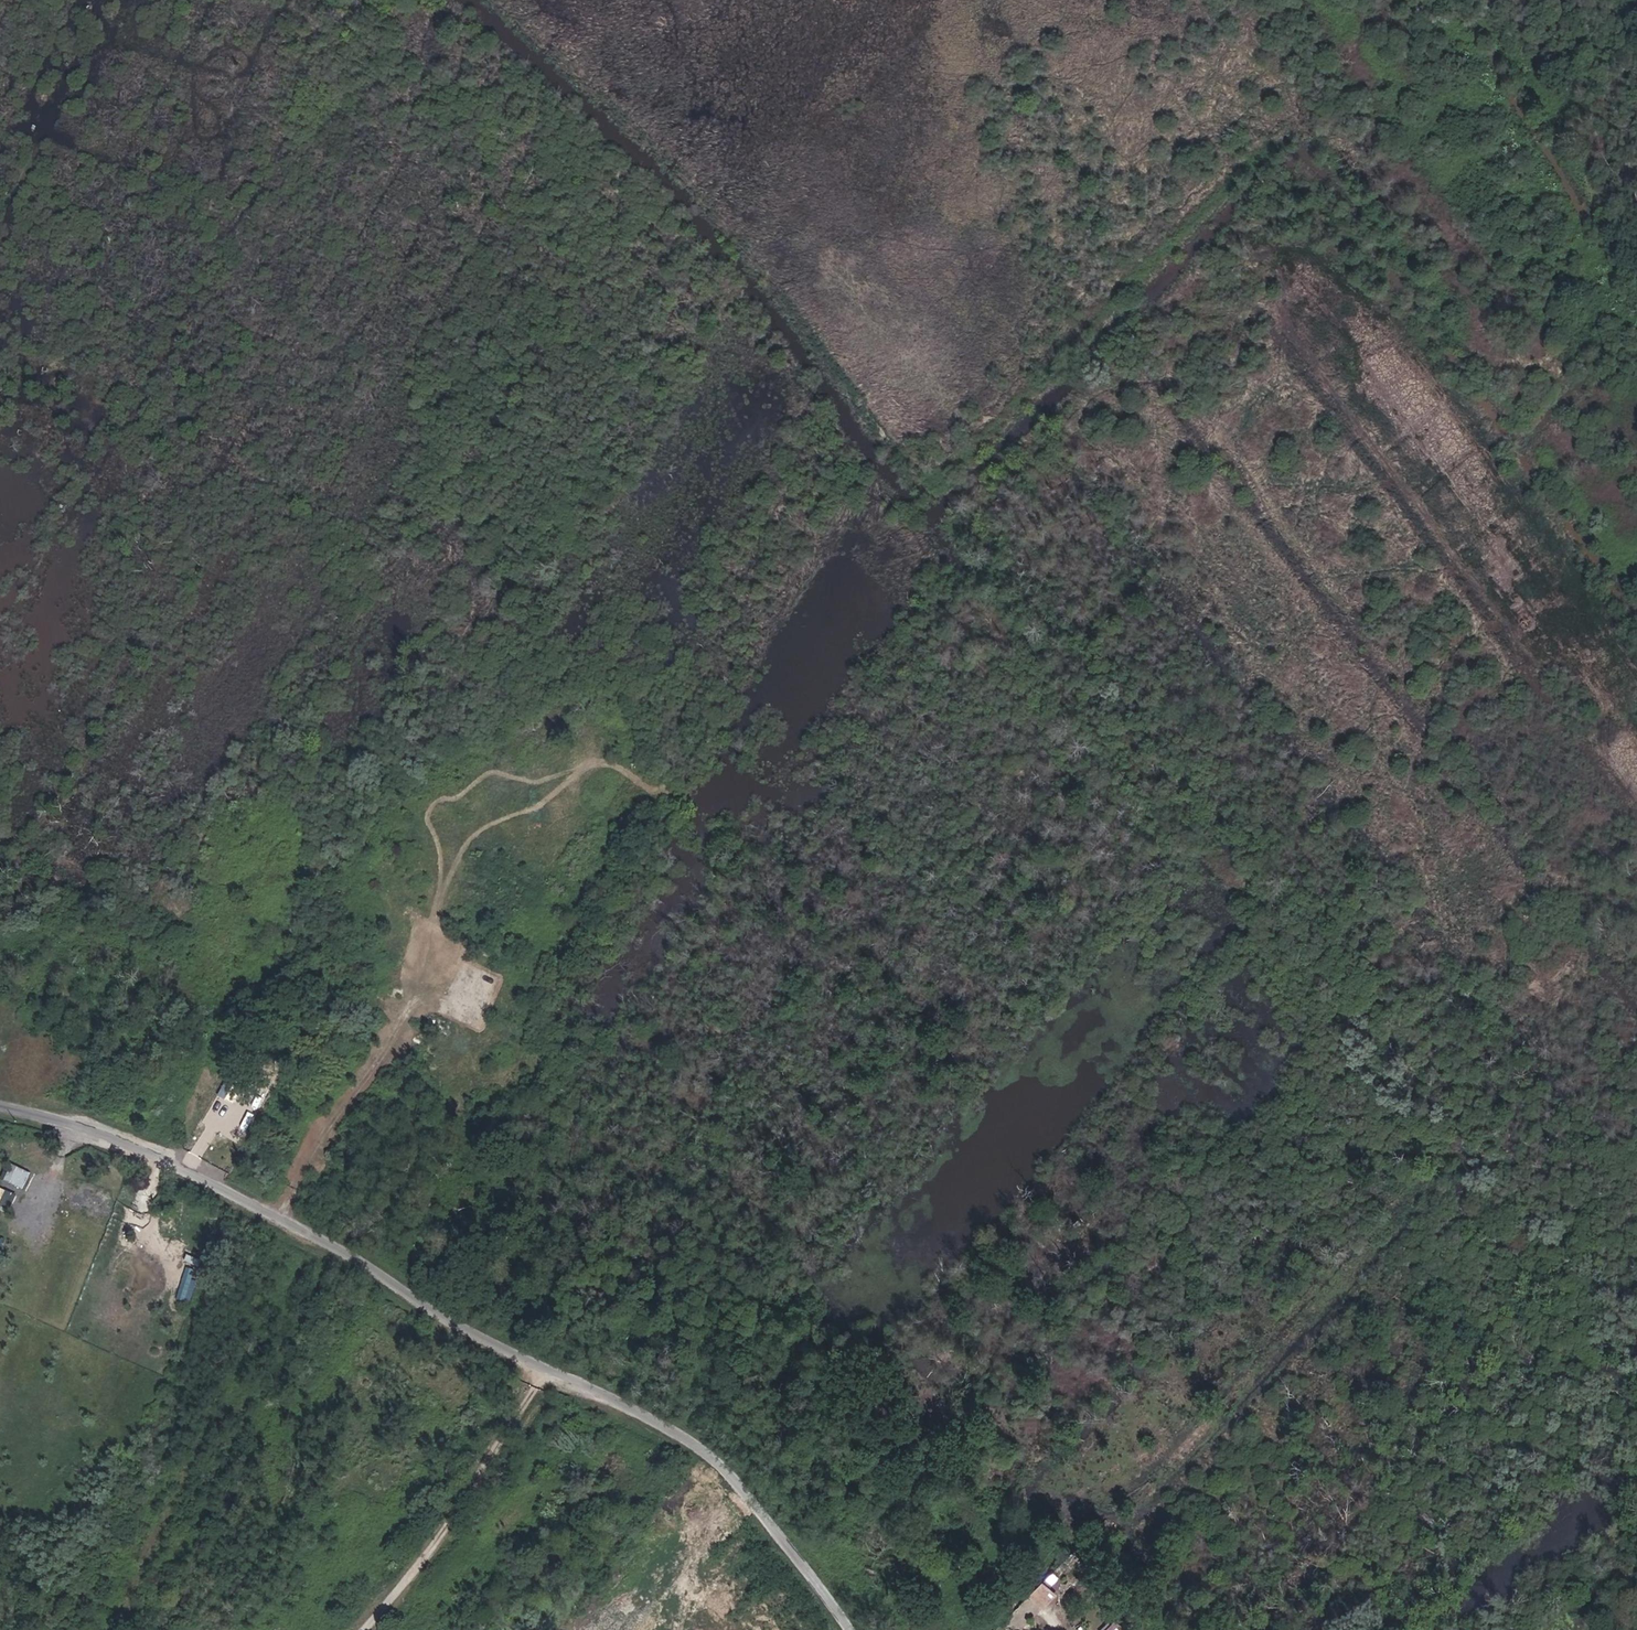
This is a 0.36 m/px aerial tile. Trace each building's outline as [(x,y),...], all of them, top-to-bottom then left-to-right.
[(198,945),(194,954),(204,959),(208,950),(198,945)] [(26,1186),(31,1169),(11,1163),(5,1180),(26,1186)] [(5,1191),(1,1201),(12,1206),(16,1195),(5,1191)] [(178,1298),(191,1301),(198,1270),(186,1267),(178,1298)] [(1050,1596),(1041,1588),(1034,1595),(1043,1604),(1050,1596)] [(1104,1629),(1123,1629),(1114,1621),(1104,1629)]
